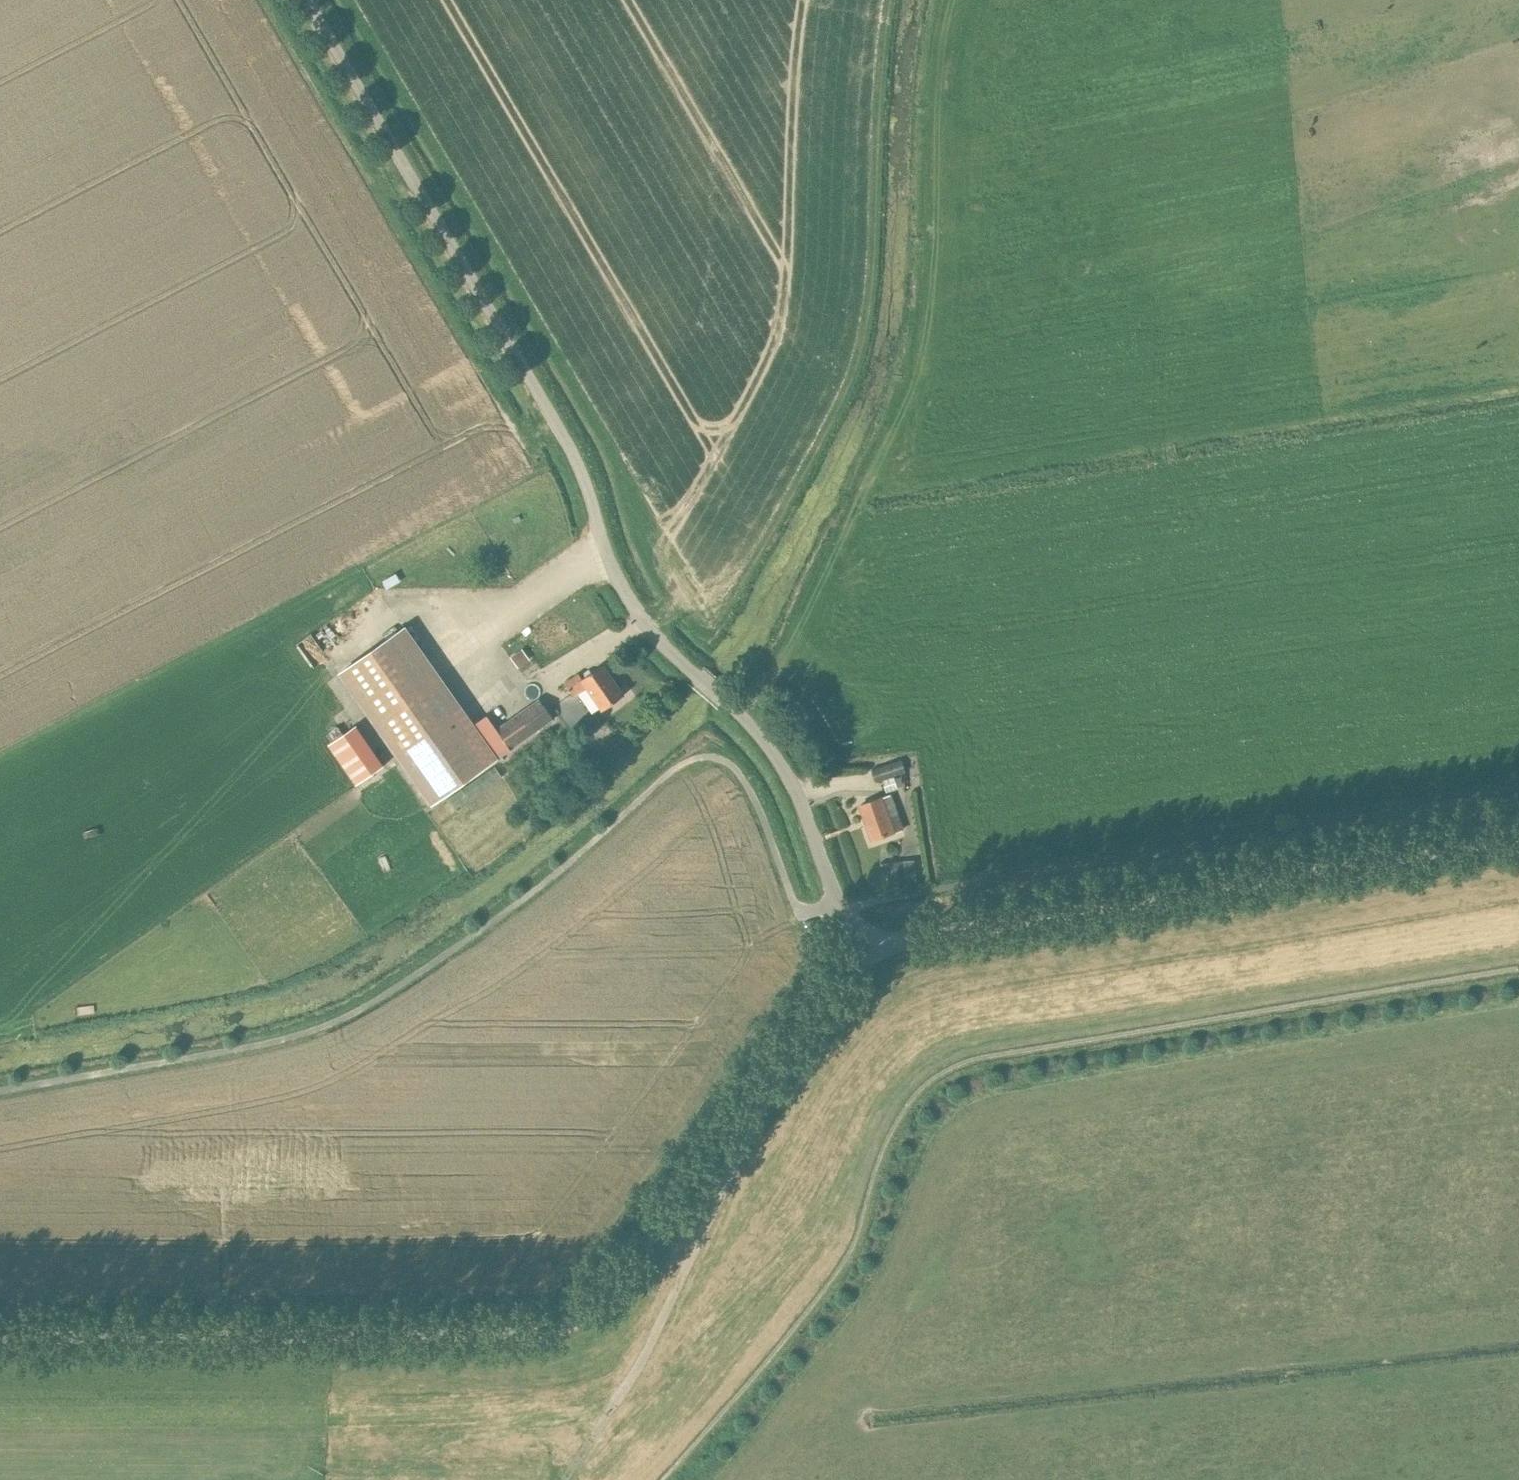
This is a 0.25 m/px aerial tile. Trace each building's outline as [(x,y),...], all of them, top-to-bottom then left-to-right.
[(406,625),(339,672),(432,805),(500,758),(406,625)] [(624,694),(602,662),(582,675),(578,670),(564,679),(572,692),(586,683),(603,708),(624,694)] [(540,698),(496,729),(511,750),(555,719),(540,698)] [(383,765),(356,726),(330,744),(357,783),(383,765)] [(900,758),(871,768),(875,780),(904,770),(900,758)] [(890,793),(860,804),(872,838),(903,827),(890,793)] [(910,859),(880,862),(883,889),(905,887),(913,886),(910,859)]
